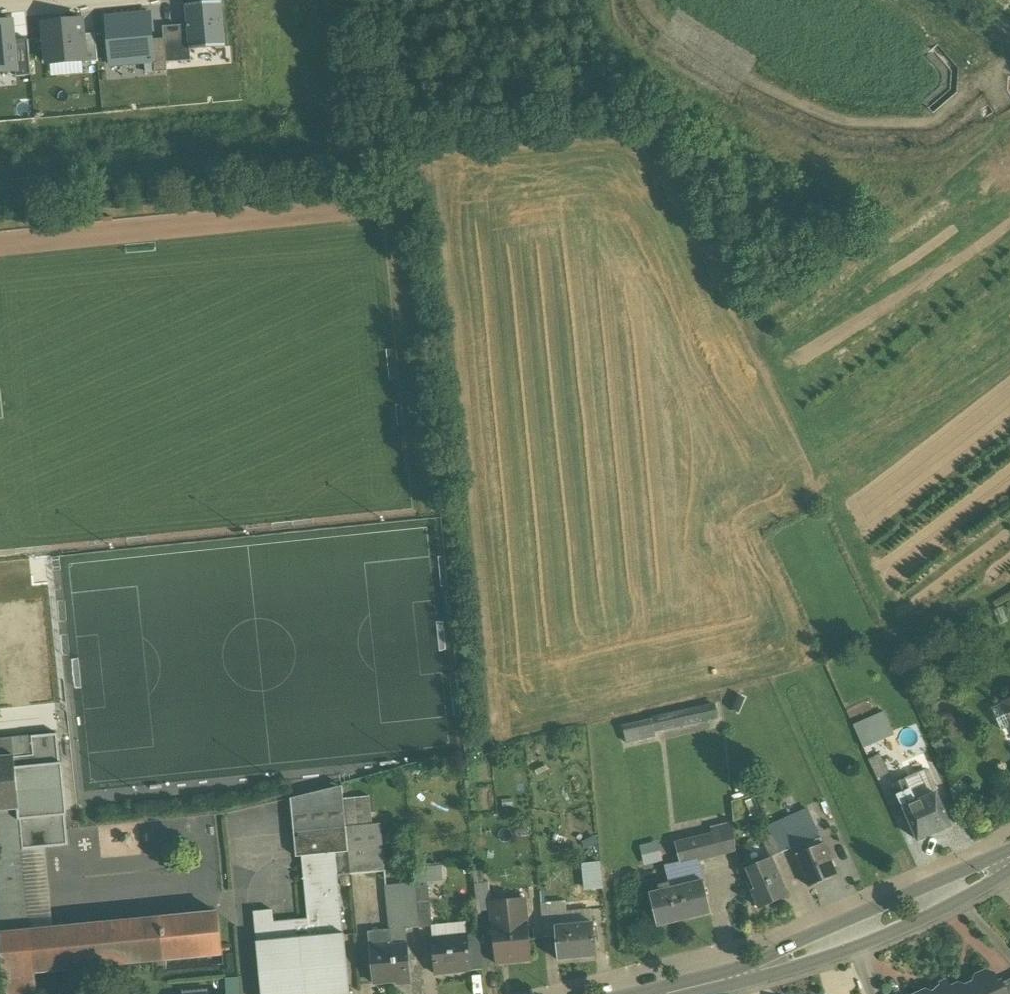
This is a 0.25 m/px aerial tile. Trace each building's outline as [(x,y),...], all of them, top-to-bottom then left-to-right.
[(226,47),(222,2),(186,5),(188,26),(190,51),(226,47)] [(150,14),(107,18),(112,66),(155,62),(150,14)] [(83,21),(44,24),(47,64),(87,61),(85,35),(83,21)] [(17,71),(14,41),(12,22),(0,23),(0,72),(17,71)] [(190,51),(188,26),(164,28),(167,63),(191,61),(190,51)] [(96,34),(85,35),(87,61),(87,64),(99,63),(96,34)] [(31,76),(28,40),(14,41),(17,71),(17,77),(31,76)] [(619,722),(623,740),(718,718),(714,700),(619,722)] [(992,710),(1001,731),(1009,727),(1009,716),(1005,704),(992,710)] [(885,713),(854,727),(864,748),(894,735),(885,713)] [(58,734),(13,739),(16,769),(61,764),(58,734)] [(0,740),(0,812),(20,810),(16,769),(13,739),(0,740)] [(880,755),(869,761),(877,779),(889,773),(880,755)] [(23,850),(20,820),(65,815),(61,764),(16,769),(20,810),(0,812),(0,926),(1,934),(30,932),(28,913),(23,850)] [(915,803),(904,780),(892,785),(902,809),(915,803)] [(342,787),(291,799),(296,858),(302,857),(336,854),(348,852),(346,827),(343,800),(342,787)] [(915,803),(902,809),(903,809),(917,841),(935,833),(938,835),(945,832),(946,828),(950,827),(936,794),(915,803)] [(369,797),(343,800),(346,827),(372,825),(369,797)] [(808,811),(781,823),(787,836),(814,824),(808,811)] [(23,850),(44,848),(68,846),(65,815),(20,820),(23,850)] [(733,823),(711,829),(712,835),(713,835),(718,855),(736,850),(733,823)] [(787,836),(781,823),(770,829),(781,854),(792,849),(787,836)] [(372,825),(346,827),(348,852),(351,875),(385,872),(380,824),(372,825)] [(814,824),(787,836),(792,849),(795,856),(809,850),(807,845),(821,839),(814,824)] [(781,854),(770,829),(758,833),(770,859),(771,859),(781,854)] [(712,835),(675,844),(680,863),(681,864),(698,860),(718,855),(713,835),(712,835)] [(837,876),(821,839),(807,845),(809,850),(795,856),(809,888),(837,876)] [(657,840),(638,844),(643,863),(661,859),(657,840)] [(44,848),(23,850),(28,913),(30,932),(52,930),(44,848)] [(336,854),(302,857),(308,920),(309,938),(343,934),(336,854)] [(770,859),(746,869),(755,890),(752,892),(760,909),(787,897),(771,859),(770,859)] [(698,860),(681,864),(680,863),(665,867),(670,890),(703,882),(698,860)] [(419,881),(442,880),(442,864),(418,865),(419,881)] [(482,872),(474,872),(475,884),(483,883),(482,872)] [(670,890),(650,895),(657,926),(711,913),(703,882),(670,890)] [(415,883),(386,886),(390,932),(391,947),(407,946),(406,929),(419,928),(417,904),(415,883)] [(483,883),(475,884),(477,912),(492,911),(491,904),(489,883),(483,883)] [(525,901),(491,904),(492,911),(493,919),(491,920),(492,932),(509,930),(509,926),(527,924),(525,901)] [(430,903),(417,904),(419,928),(432,927),(430,903)] [(555,903),(541,904),(544,938),(556,937),(555,927),(558,927),(555,903)] [(272,910),(253,912),(256,943),(309,938),(308,920),(273,923),(272,910)] [(218,914),(162,919),(163,930),(166,930),(166,937),(164,938),(166,960),(222,954),(218,914)] [(0,934),(6,993),(37,993),(35,973),(166,960),(164,938),(166,937),(166,930),(163,930),(162,919),(52,930),(30,932),(1,934),(0,934)] [(558,927),(555,927),(556,937),(558,961),(596,957),(593,923),(558,927)] [(509,930),(492,932),(495,961),(512,959),(512,962),(531,960),(527,924),(509,926),(509,930)] [(390,932),(368,934),(370,949),(391,947),(390,932)] [(256,943),(261,993),(350,993),(344,934),(343,934),(309,938),(256,943)] [(467,936),(432,940),(435,975),(471,971),(467,936)] [(391,947),(370,949),(373,983),(396,981),(397,985),(411,983),(408,946),(407,946),(391,947)] [(974,984),(965,988),(959,986),(950,989),(953,993),(1006,993),(1001,984),(998,985),(994,977),(986,973),(977,977),(974,984)] [(1001,984),(1006,993),(1009,993),(1009,979),(1001,984)] [(950,989),(947,983),(940,986),(941,988),(932,993),(953,993),(950,989)]
